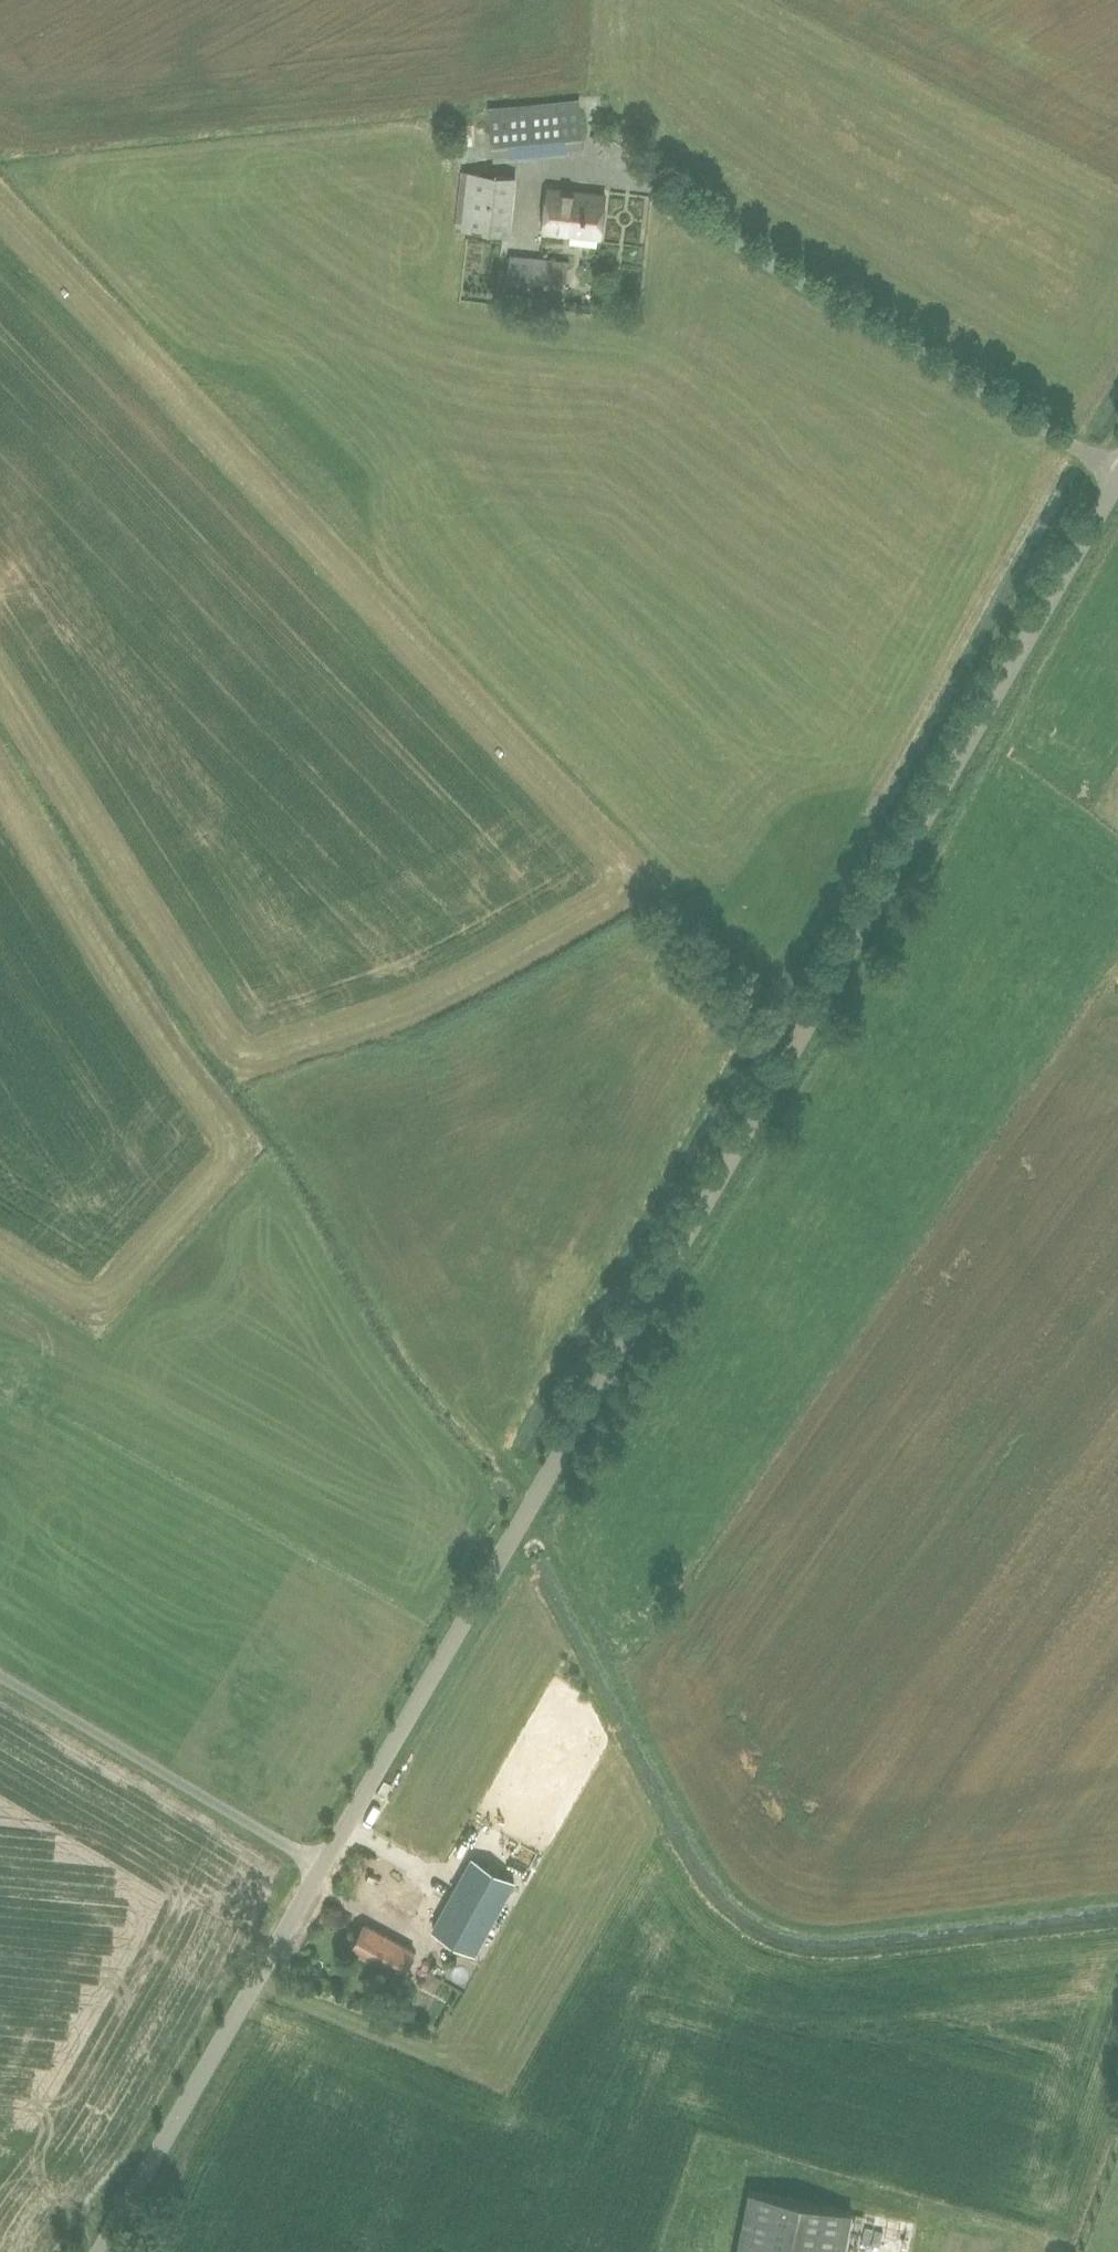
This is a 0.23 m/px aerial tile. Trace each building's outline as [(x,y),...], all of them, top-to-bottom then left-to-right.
[(579,99),(489,108),(494,156),(584,148),(579,99)] [(515,176),(463,171),(456,228),(509,233),(515,176)] [(577,191),(548,188),(543,230),(600,237),(605,194),(588,192),(587,194),(577,193),(577,191)] [(510,255),(506,290),(564,296),(568,261),(510,255)] [(378,1836),(394,1842),(398,1831),(383,1825),(378,1836)] [(515,1881),(471,1857),(433,1928),(476,1952),(515,1881)] [(400,1909),(400,1887),(389,1887),(389,1909),(400,1909)] [(350,1947),(400,1975),(414,1950),(364,1922),(350,1947)] [(852,2210),(750,2189),(737,2251),(843,2251),(852,2210)]
